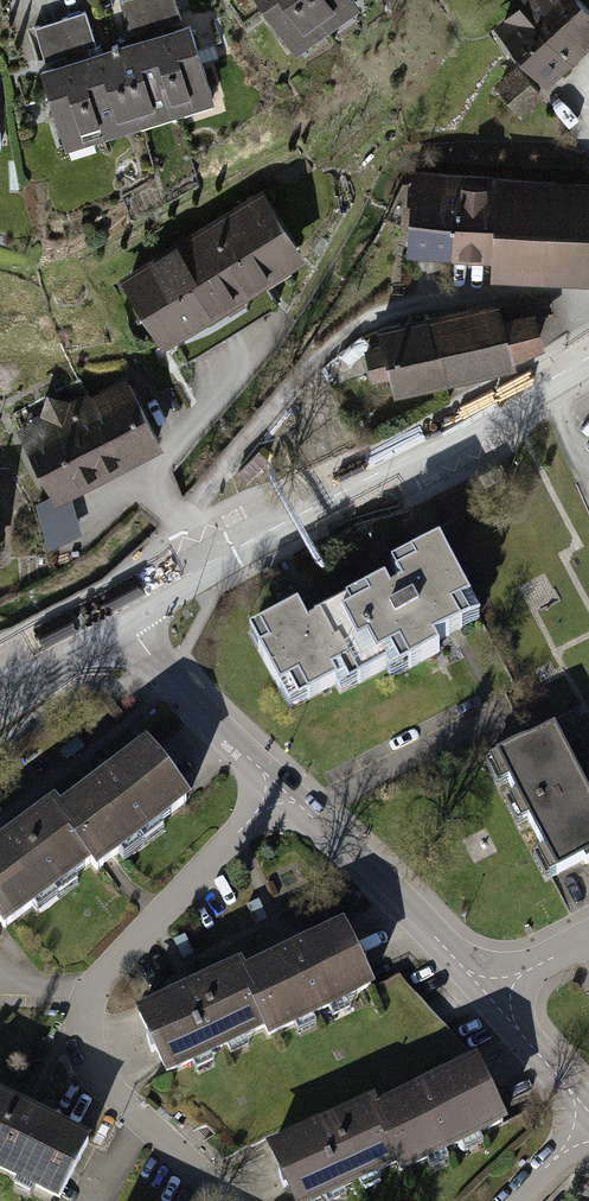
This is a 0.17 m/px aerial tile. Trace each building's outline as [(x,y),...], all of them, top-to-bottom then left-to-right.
[(114,2),(124,35),(174,19),(169,0),(121,0),(114,2)] [(294,55),(325,32),(301,0),(254,0),(294,55)] [(325,32),(354,11),(346,0),(301,0),(325,32)] [(482,10),(550,83),(588,47),(588,14),(576,0),(492,0),(482,10)] [(81,12),(29,28),(39,63),(91,47),(81,12)] [(170,110),(206,97),(181,26),(145,38),(170,110)] [(135,122),(170,110),(145,38),(110,51),(135,122)] [(99,135),(135,122),(110,51),(74,64),(99,135)] [(63,147),(99,135),(74,64),(38,76),(63,147)] [(543,96),(516,65),(494,85),(521,116),(543,96)] [(458,178),(415,177),(412,254),(455,256),(458,178)] [(497,179),(458,178),(455,256),(494,257),(497,179)] [(497,179),(494,257),(493,277),(588,280),(588,183),(497,179)] [(116,272),(162,346),(302,257),(255,184),(116,272)] [(499,303),(436,316),(450,382),(511,369),(508,356),(543,349),(535,311),(502,318),(499,303)] [(394,394),(450,382),(436,316),(380,328),(383,343),(366,347),(373,381),(390,377),(394,394)] [(106,468),(157,441),(125,379),(74,406),(106,468)] [(54,494),(106,468),(74,406),(22,432),(54,494)] [(431,547),(338,591),(378,675),(471,631),(431,547)] [(338,591),(246,635),(285,719),(378,675),(338,591)] [(497,760),(555,871),(588,853),(588,799),(552,731),(497,760)] [(142,750),(58,813),(93,860),(98,866),(182,803),(142,750)] [(0,846),(0,918),(5,925),(93,860),(58,813),(54,807),(0,846)] [(339,929),(244,974),(267,1025),(270,1032),(367,987),(339,929)] [(239,965),(139,1015),(166,1072),(267,1025),(244,974),(239,965)] [(474,1062),(377,1109),(401,1160),(405,1168),(502,1121),(474,1062)] [(0,1099),(0,1185),(33,1200),(61,1200),(89,1143),(0,1099)] [(270,1151),(294,1200),(316,1200),(401,1160),(377,1109),(374,1102),(270,1151)]
